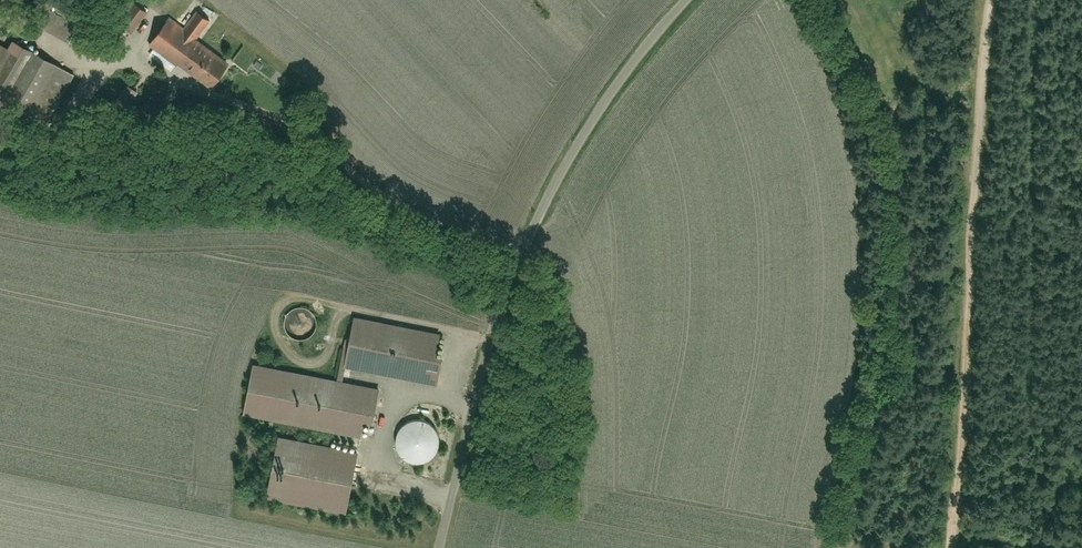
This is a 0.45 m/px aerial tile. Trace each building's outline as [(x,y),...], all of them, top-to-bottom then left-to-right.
[(112,18),(128,33),(147,12),(133,0),(128,0),(112,18)] [(166,15),(148,37),(182,64),(187,57),(207,73),(216,62),(221,56),(194,34),(202,24),(189,14),(179,25),(166,15)] [(13,32),(0,52),(0,92),(44,121),(75,72),(13,32)] [(140,103),(148,91),(137,84),(129,95),(140,103)] [(154,95),(145,105),(156,113),(164,103),(154,95)] [(184,112),(175,105),(164,119),(173,126),(184,112)] [(319,326),(319,323),(319,320),(318,316),(315,312),(313,310),(311,308),(307,307),(305,306),(302,306),(299,306),(295,307),(292,309),(289,311),(287,314),(286,317),(285,320),(285,324),(285,327),(287,330),(288,333),(291,335),(293,337),(296,339),(300,340),(303,340),(307,339),(309,338),(312,336),(314,334),(316,332),(318,329),(319,326)] [(377,320),(367,370),(436,383),(441,357),(434,356),(439,332),(377,320)] [(381,384),(255,361),(246,414),(376,437),(381,384)] [(401,426),(398,433),(398,440),(400,447),(404,454),(410,458),(417,460),(425,460),(432,457),(438,453),(442,446),(443,439),(442,431),(439,424),(434,419),(427,416),(419,415),(412,416),(406,420),(401,426)] [(360,446),(279,432),(268,489),(352,508),(360,446)]
